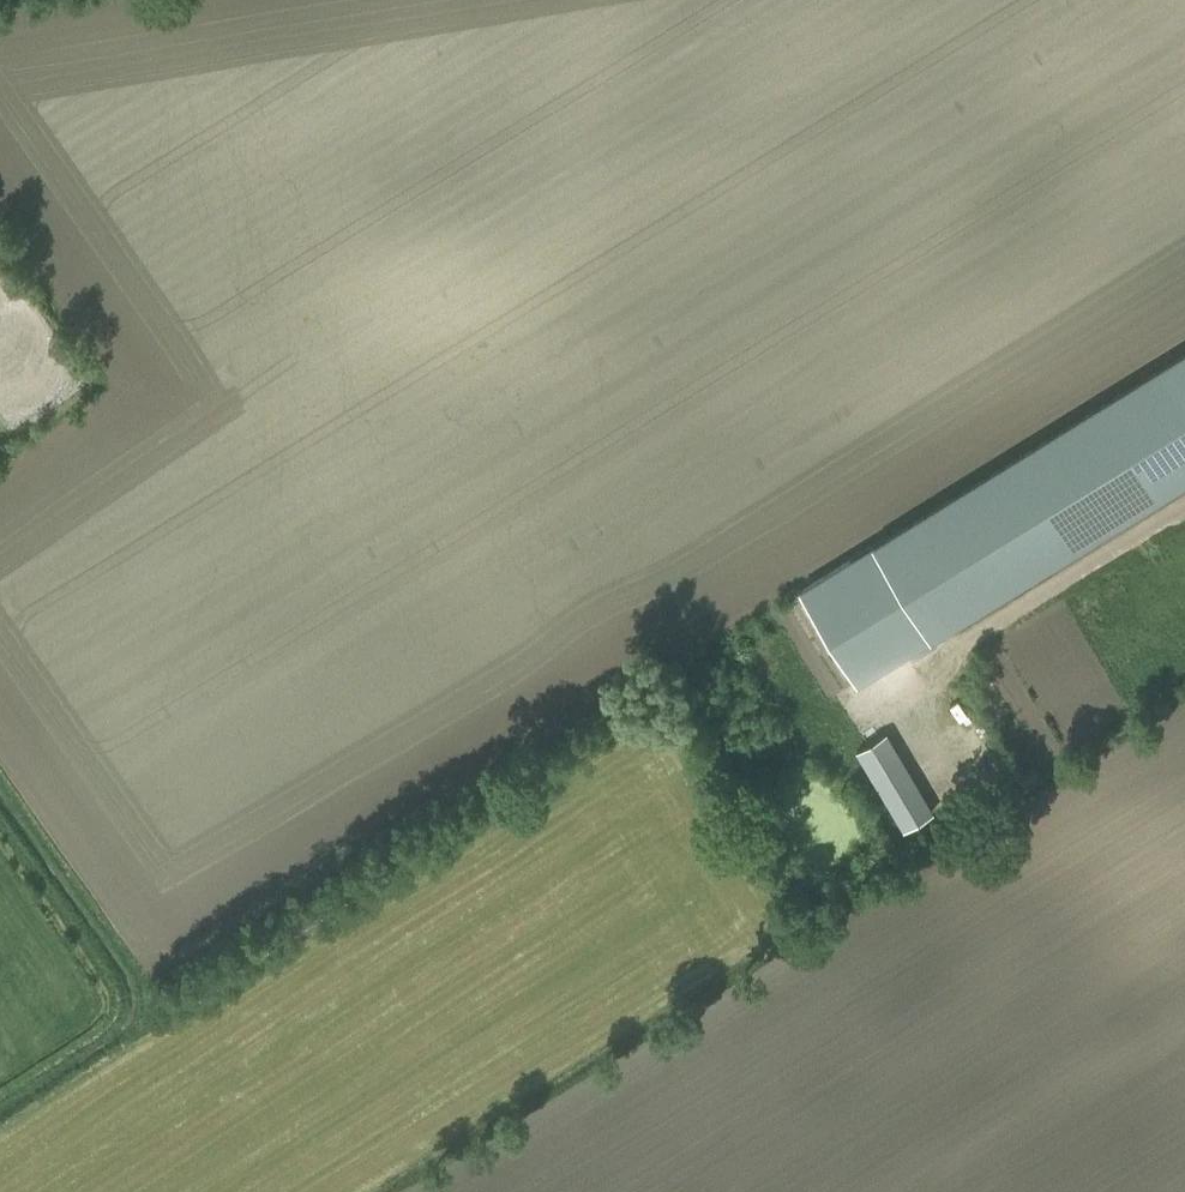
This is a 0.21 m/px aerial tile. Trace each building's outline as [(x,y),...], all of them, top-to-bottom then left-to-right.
[(856,684),(909,652),(912,658),(937,642),(934,637),(1184,482),(1184,349),(798,589),(856,684)] [(875,774),(902,830),(935,814),(908,758),(875,774)]
